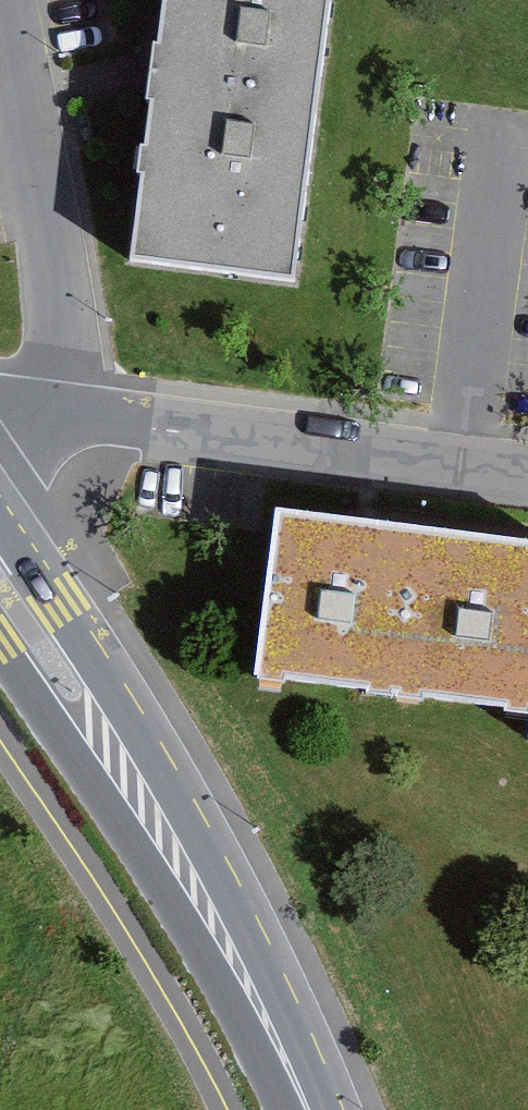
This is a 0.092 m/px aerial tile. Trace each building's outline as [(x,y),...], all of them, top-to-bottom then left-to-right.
[(291,275),(326,0),(169,0),(161,63),(137,256),(291,275)] [(279,509),(259,679),(283,682),(283,678),(369,688),(368,694),(422,700),(423,697),(503,706),(503,713),(527,716),(527,539),(354,518),(279,509)]
